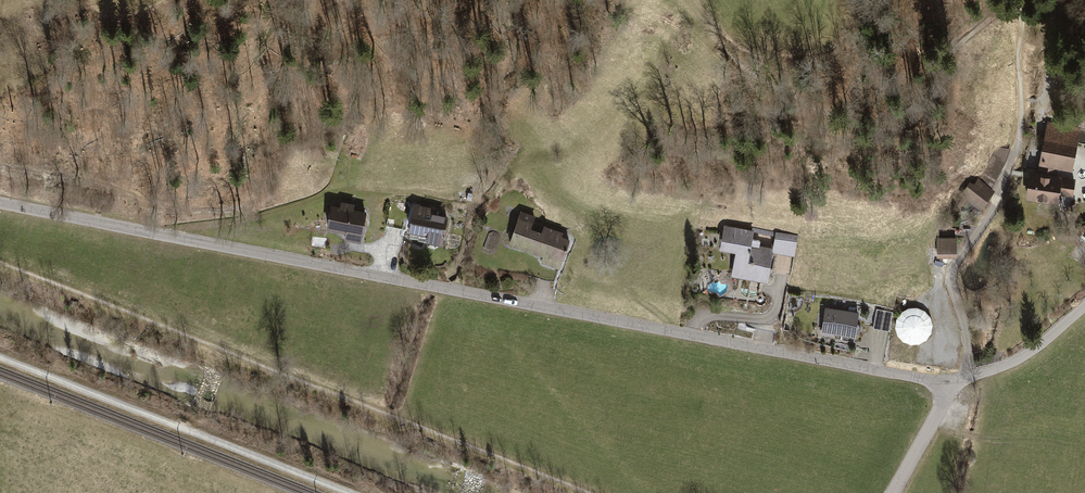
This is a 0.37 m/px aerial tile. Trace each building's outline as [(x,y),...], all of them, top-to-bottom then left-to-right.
[(1080,129),(1047,123),(1039,164),(1058,167),(1073,170),(1075,155),(1080,129)] [(993,189),(1011,148),(996,147),(980,179),(993,189)] [(1032,173),(1027,199),(1059,205),(1061,195),(1072,197),(1075,180),(1056,177),(1057,172),(1058,167),(1039,164),(1038,174),(1032,173)] [(960,196),(981,210),(995,191),(993,189),(980,179),(978,178),(974,184),(970,181),(960,196)] [(340,207),(331,206),(327,228),(346,232),(345,239),(361,242),(367,212),(354,210),(355,204),(351,203),(341,201),(340,207)] [(436,208),(414,204),(409,231),(428,234),(426,242),(444,245),(449,216),(435,213),(436,211),(436,208)] [(521,211),(510,245),(543,256),(541,262),(562,269),(573,235),(559,230),(544,225),(542,232),(531,228),(535,216),(521,211)] [(772,255),(773,252),(773,248),(759,246),(760,240),(753,239),(754,230),(724,225),(720,249),(736,252),(731,276),(767,283),(772,255)] [(776,231),(773,248),(773,252),(795,256),(799,235),(776,231)] [(937,238),(937,257),(957,257),(957,238),(937,238)] [(843,310),(826,307),(821,335),(834,337),(834,334),(856,337),(860,313),(843,310)] [(903,342),(911,345),(919,344),(927,340),(931,334),(933,325),(931,317),(925,311),(917,308),(909,308),(901,312),(896,319),(895,327),(897,335),(903,342)] [(876,309),(873,328),(889,331),(892,312),(876,309)]
